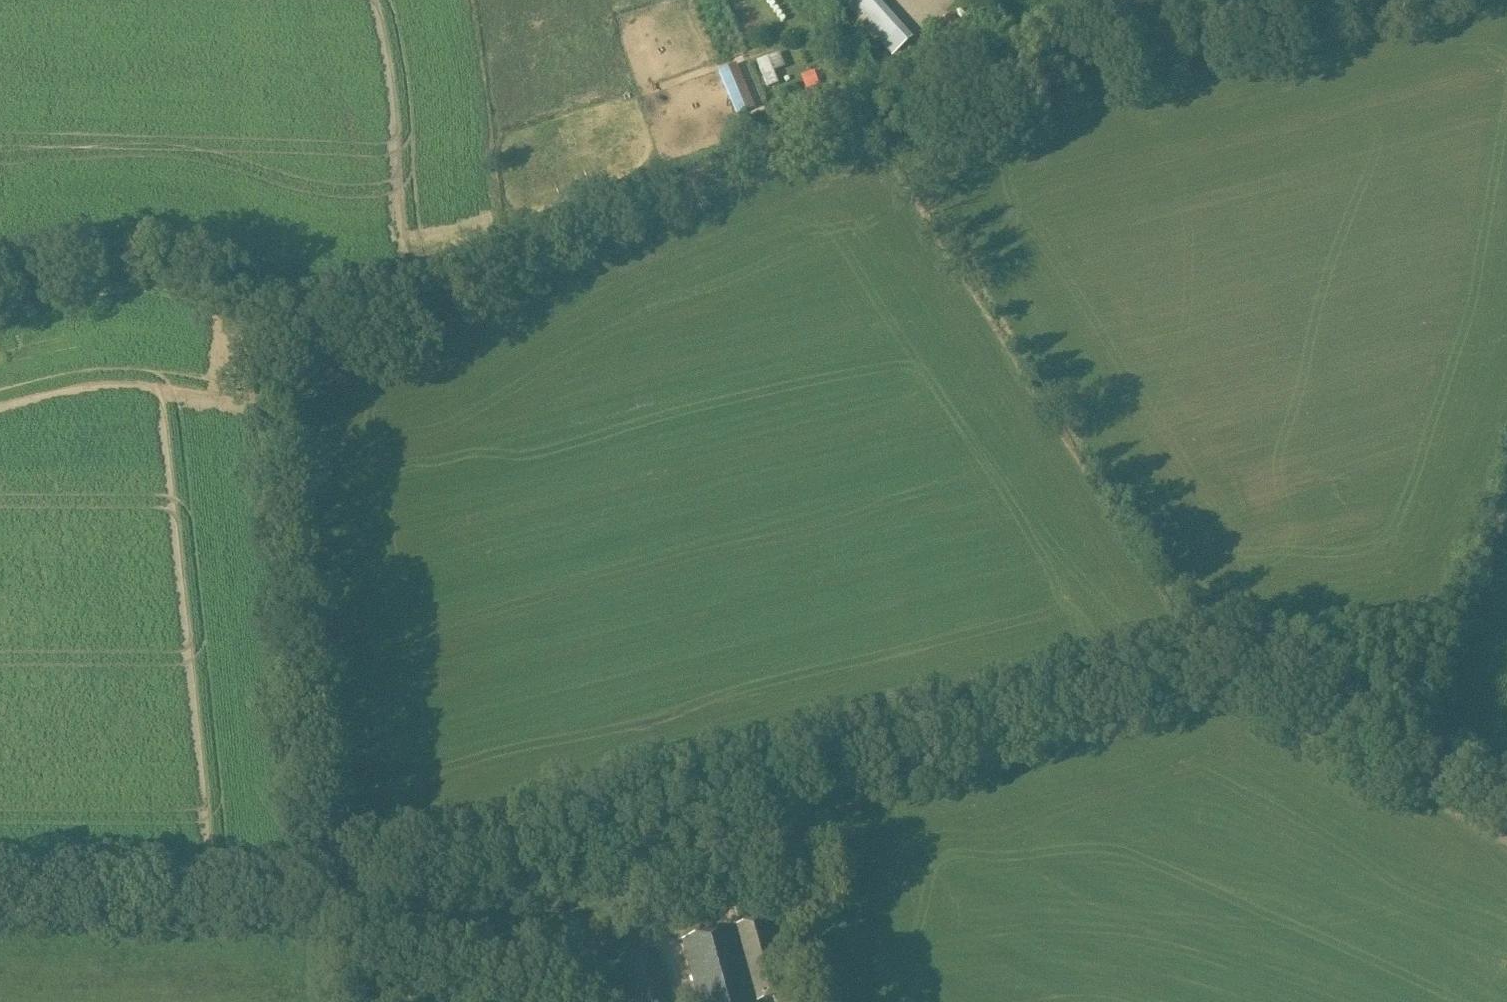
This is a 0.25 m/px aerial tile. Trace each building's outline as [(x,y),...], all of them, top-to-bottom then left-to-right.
[(913,40),(878,0),(863,0),(851,11),(892,58),(913,40)] [(769,89),(781,84),(776,69),(786,65),(781,53),(758,62),(769,89)] [(743,62),(721,70),(739,118),(762,110),(743,62)] [(789,998),(769,922),(683,944),(698,1001),(775,1001),(789,998)] [(655,951),(620,961),(631,1001),(669,1001),(655,951)]
